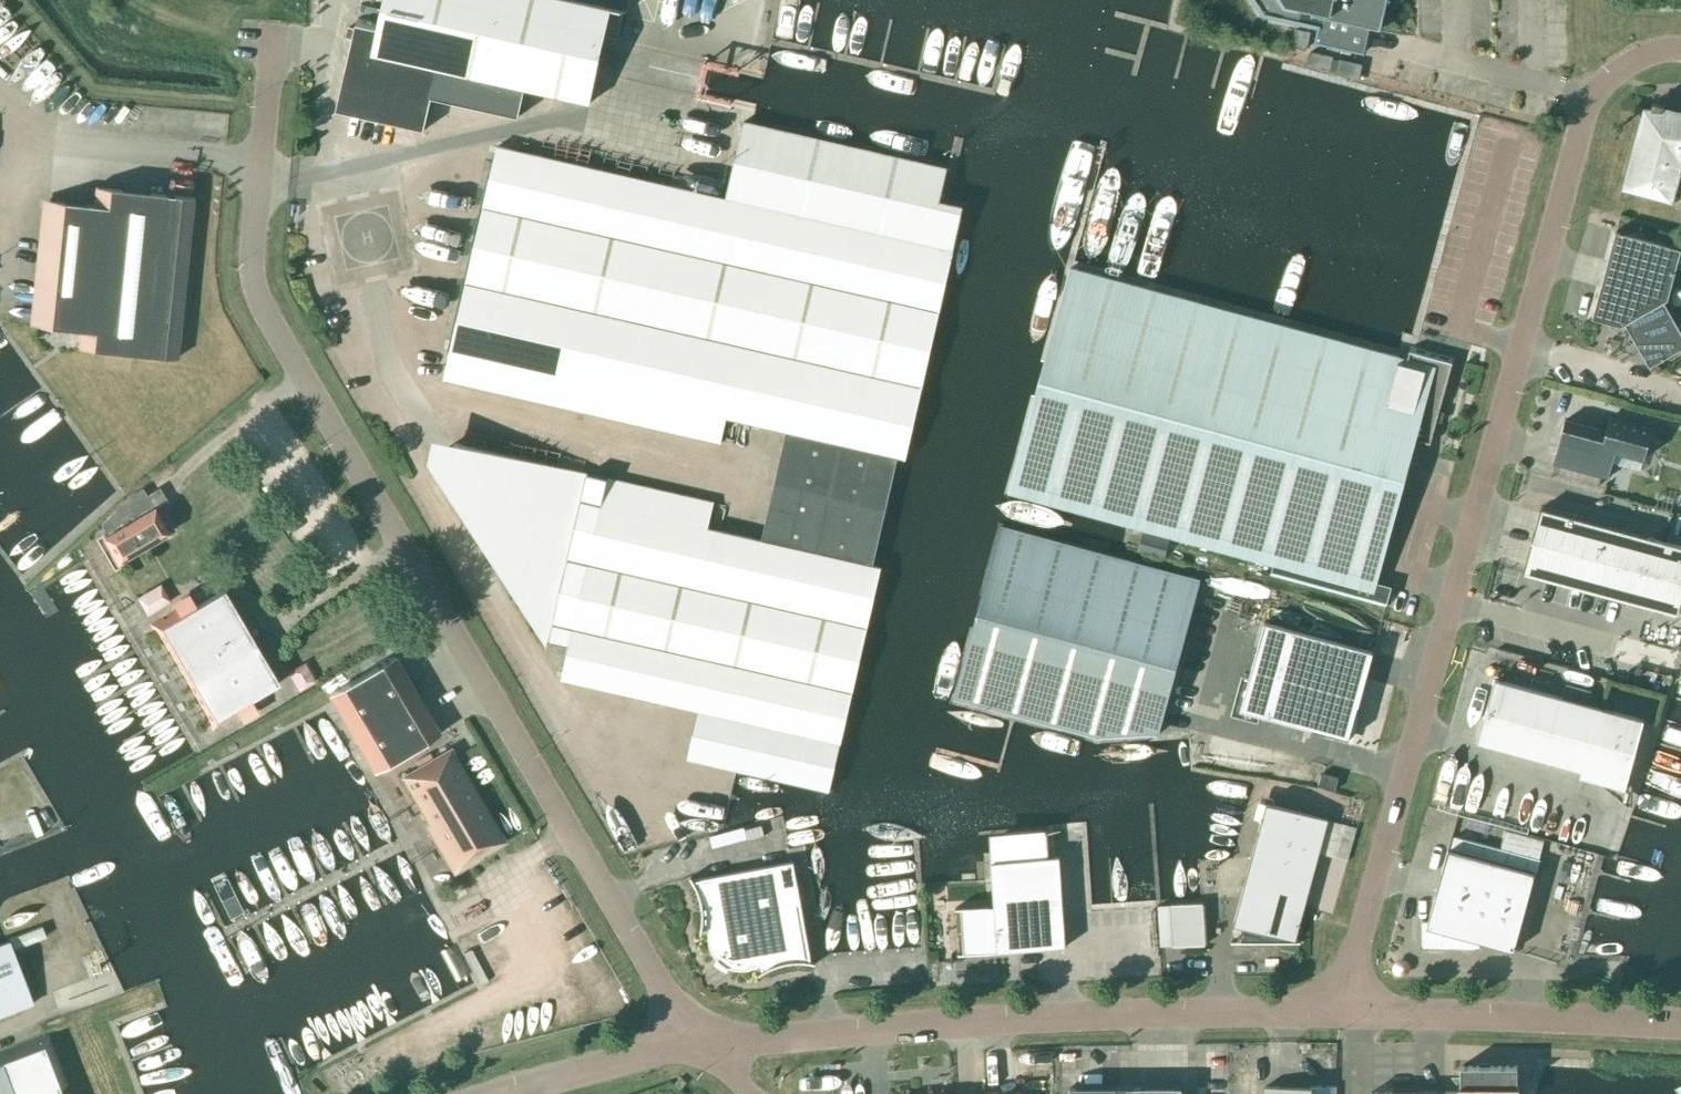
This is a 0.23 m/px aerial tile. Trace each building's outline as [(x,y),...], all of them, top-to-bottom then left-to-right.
[(379,23),(357,18),(336,111),(424,130),(431,98),(518,117),(525,89),(590,103),(611,9),(572,0),(384,0),(379,23)] [(1262,10),(1265,14),(1269,14),(1269,15),(1320,26),(1316,42),(1364,53),(1370,27),(1381,29),(1387,0),(1255,0),(1262,10)] [(1338,48),(1336,58),(1363,63),(1364,54),(1338,48)] [(1663,108),(1664,106),(1653,103),(1651,109),(1645,109),(1641,124),(1641,123),(1623,187),(1628,188),(1621,215),(1674,229),(1680,203),(1672,200),(1680,170),(1680,112),(1676,112),(1663,108)] [(938,201),(946,168),(745,122),(727,199),(953,251),(963,207),(938,201)] [(727,199),(497,146),(444,380),(721,443),(727,417),(787,431),(762,541),(708,528),(714,502),(586,473),(547,644),(568,649),(562,679),(698,710),(687,758),(719,765),(736,769),(830,790),(841,743),(953,251),(727,199)] [(177,358),(194,197),(95,187),(93,205),(49,201),(36,326),(80,330),(78,348),(177,358)] [(1660,304),(1668,299),(1680,249),(1616,231),(1592,318),(1621,326),(1629,321),(1651,360),(1680,343),(1680,340),(1660,304)] [(1040,379),(1404,479),(1415,439),(1430,444),(1437,421),(1441,422),(1444,412),(1439,411),(1454,358),(1411,346),(1408,359),(1071,267),(1040,379)] [(1376,582),(1404,479),(1040,379),(1009,493),(1129,525),(1273,564),(1270,576),(1386,608),(1392,586),(1376,582)] [(1644,459),(1652,429),(1610,417),(1606,431),(1565,420),(1553,463),(1608,478),(1616,451),(1644,459)] [(547,644),(586,473),(456,443),(429,460),(546,646),(547,644)] [(118,563),(169,533),(145,492),(109,523),(114,531),(103,538),(118,563)] [(1648,537),(1540,508),(1523,572),(1630,601),(1630,602),(1668,612),(1680,570),(1680,546),(1648,537)] [(1200,578),(1002,526),(956,698),(1097,737),(1159,734),(1200,578)] [(236,610),(224,590),(196,607),(192,600),(176,610),(176,609),(150,625),(156,635),(160,633),(210,719),(206,721),(212,731),(239,716),(238,715),(254,706),(251,700),(279,683),(267,663),(279,656),(247,603),(236,610)] [(1349,739),(1373,652),(1264,623),(1241,709),(1349,739)] [(300,681),(316,672),(308,656),(291,664),(300,681)] [(374,772),(440,733),(394,656),(328,695),(374,772)] [(1643,720),(1495,680),(1478,742),(1582,770),(1580,777),(1625,789),(1643,720)] [(457,869),(503,842),(449,750),(403,777),(457,869)] [(1335,791),(1339,778),(1322,773),(1318,786),(1335,791)] [(1348,861),(1357,827),(1267,802),(1257,837),(1234,924),(1242,926),(1242,942),(1231,942),(1231,943),(1301,943),(1301,942),(1298,942),(1298,927),(1318,853),(1348,861)] [(1514,951),(1535,873),(1448,850),(1429,921),(1421,921),(1421,948),(1480,949),(1480,942),(1514,951)] [(959,954),(1065,947),(1059,856),(991,861),(994,905),(956,908),(959,954)] [(812,962),(793,862),(694,880),(691,877),(690,877),(693,881),(695,885),(696,887),(698,891),(699,895),(700,897),(701,899),(702,904),(702,906),(702,910),(703,913),(703,917),(702,921),(702,926),(701,930),(701,932),(702,933),(703,930),(710,928),(709,932),(709,935),(709,937),(709,940),(709,943),(710,945),(710,947),(711,950),(712,952),(713,954),(715,957),(718,960),(720,962),(722,964),(726,966),(730,968),(734,969),(736,970),(741,970),(745,970),(749,969),(751,969),(753,968),(756,967),(758,966),(761,964),(762,971),(760,972),(760,974),(766,970),(772,967),(776,965),(780,964),(787,963),(793,962),(798,962),(802,962),(809,963),(815,964),(816,963),(812,962)] [(1160,947),(1205,945),(1203,903),(1158,906),(1160,947)] [(32,1004),(7,941),(0,944),(0,1016),(32,1004)] [(59,1088),(68,1085),(48,1034),(0,1052),(0,1093),(61,1093),(59,1088)] [(1517,1066),(1461,1066),(1461,1085),(1459,1085),(1459,1087),(1461,1087),(1461,1092),(1372,1092),(1372,1093),(1509,1093),(1509,1087),(1520,1087),(1520,1085),(1517,1085),(1517,1066)] [(681,1089),(688,1082),(682,1076),(675,1083),(681,1089)]
